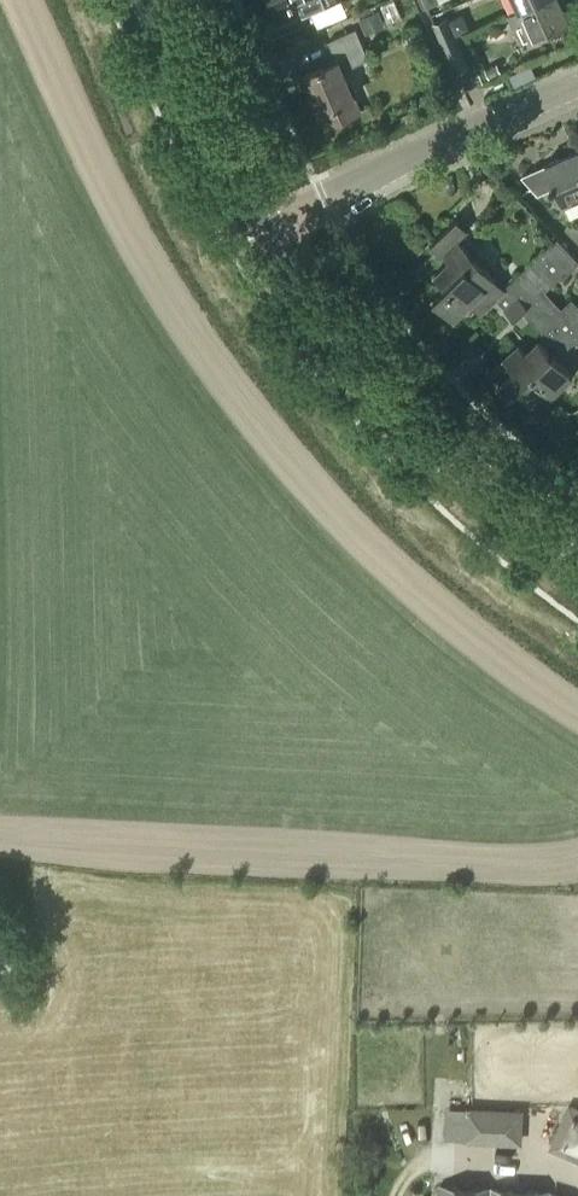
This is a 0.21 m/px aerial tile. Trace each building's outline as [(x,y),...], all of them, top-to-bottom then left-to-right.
[(302,17),(325,7),(322,0),(295,0),(302,17)] [(517,8),(518,10),(507,15),(514,28),(519,25),(525,40),(530,38),(529,36),(566,19),(557,0),(536,0),(517,8)] [(517,8),(536,0),(513,0),(517,8)] [(377,23),(371,8),(356,16),(361,27),(362,27),(368,38),(394,26),(389,17),(377,23)] [(443,43),(458,37),(448,16),(434,22),(443,43)] [(354,98),(342,70),(368,58),(355,28),(329,41),(338,59),(304,75),(321,113),(321,112),(327,126),(360,111),(354,98)] [(458,37),(443,43),(456,71),(470,65),(458,37)] [(533,64),(511,74),(516,85),(538,75),(533,64)] [(575,151),(519,176),(539,194),(556,186),(564,204),(577,197),(577,158),(575,151)] [(523,310),(542,292),(540,290),(556,275),(560,279),(577,262),(555,238),(503,287),(458,240),(468,231),(457,219),(431,244),(442,256),(444,253),(451,260),(435,275),(445,286),(435,296),(455,317),(470,303),(481,313),(496,299),(507,311),(507,312),(514,319),(523,310)] [(562,351),(577,335),(577,306),(570,298),(558,309),(542,292),(523,310),(562,351)] [(573,376),(556,358),(540,340),(526,352),(519,344),(504,359),(514,370),(499,384),(510,396),(518,389),(532,405),(547,391),(552,397),(573,376)] [(570,1105),(552,1148),(577,1159),(577,1109),(570,1105)] [(500,1140),(520,1141),(521,1112),(501,1111),(500,1140)] [(440,1195),(492,1195),(492,1188),(492,1187),(440,1185),(440,1195)] [(492,1195),(549,1195),(549,1191),(492,1188),(492,1195)]
